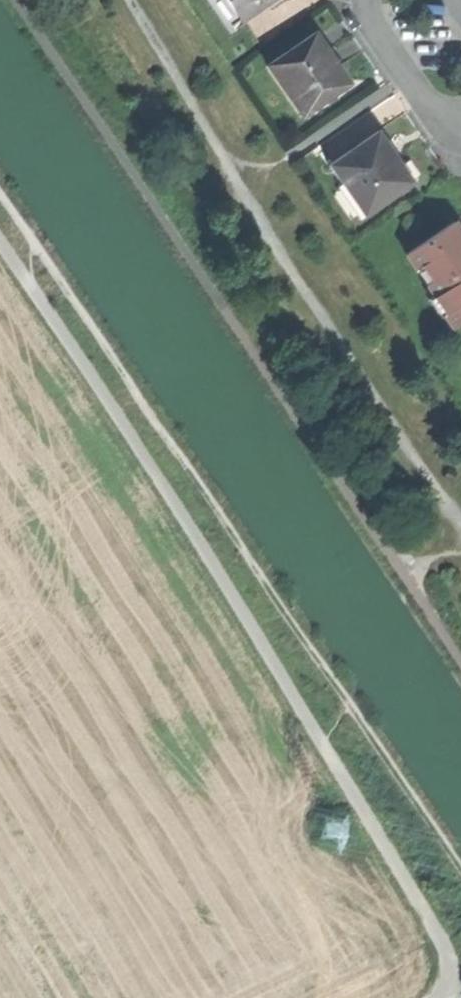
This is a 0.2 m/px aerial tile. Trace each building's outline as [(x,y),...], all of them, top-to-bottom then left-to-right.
[(274,0),(234,0),(246,19),(274,0)] [(271,63),(305,113),(351,81),(334,56),(317,32),(271,63)] [(382,131),(332,166),(345,184),(348,182),(370,214),(415,182),(402,164),(394,152),(396,151),(382,131)] [(456,328),(460,325),(460,230),(455,221),(408,253),(419,267),(423,264),(434,280),(429,283),(437,295),(434,297),(456,328)]
